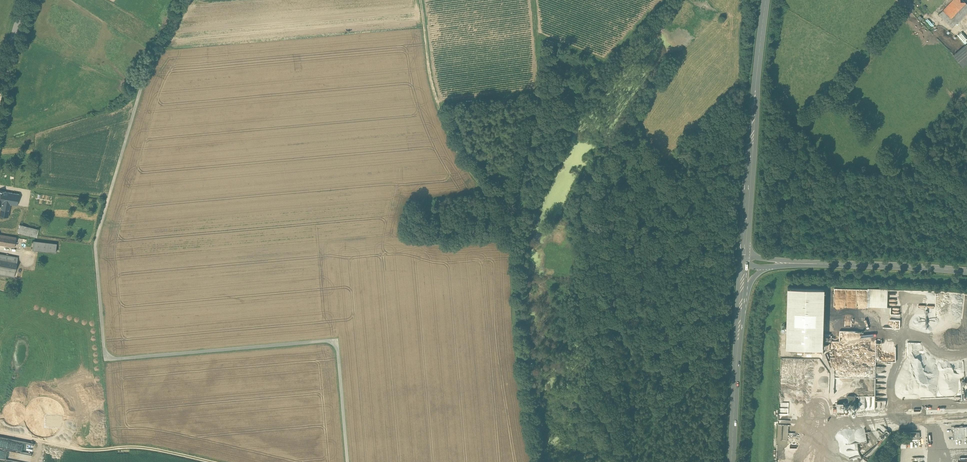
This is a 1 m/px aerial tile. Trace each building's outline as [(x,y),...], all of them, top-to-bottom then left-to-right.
[(963,0),(953,0),(943,10),(939,15),(952,28),(956,23),(966,12),(966,4),(963,0)] [(954,55),(963,66),(966,63),(966,44),(954,55)] [(1,170),(0,175),(0,180),(7,182),(7,181),(11,182),(11,181),(14,181),(15,174),(16,174),(18,165),(14,165),(12,173),(1,170)] [(1,208),(0,211),(0,216),(8,217),(11,204),(17,206),(19,194),(10,193),(10,190),(8,190),(8,192),(5,209),(1,208)] [(23,214),(13,211),(9,231),(18,233),(18,232),(20,225),(23,214)] [(39,229),(20,225),(18,232),(32,236),(37,236),(39,229)] [(0,234),(0,245),(14,247),(16,237),(0,234)] [(57,244),(33,241),(32,249),(56,252),(57,244)] [(0,255),(0,274),(14,277),(16,266),(18,258),(0,255)] [(16,266),(14,277),(31,281),(33,269),(16,266)] [(824,288),(788,287),(786,348),(822,349),(824,288)] [(887,306),(888,288),(868,287),(867,306),(887,306)] [(876,343),(877,361),(892,360),(891,345),(886,346),(885,347),(885,351),(884,351),(884,354),(883,354),(883,343),(876,343)] [(855,407),(855,395),(848,395),(848,402),(836,403),(837,411),(848,410),(848,408),(855,407)] [(864,402),(864,409),(875,409),(875,399),(865,399),(864,395),(858,396),(858,402),(864,402)] [(954,426),(954,438),(956,438),(965,438),(965,435),(966,435),(966,425),(954,426)]
